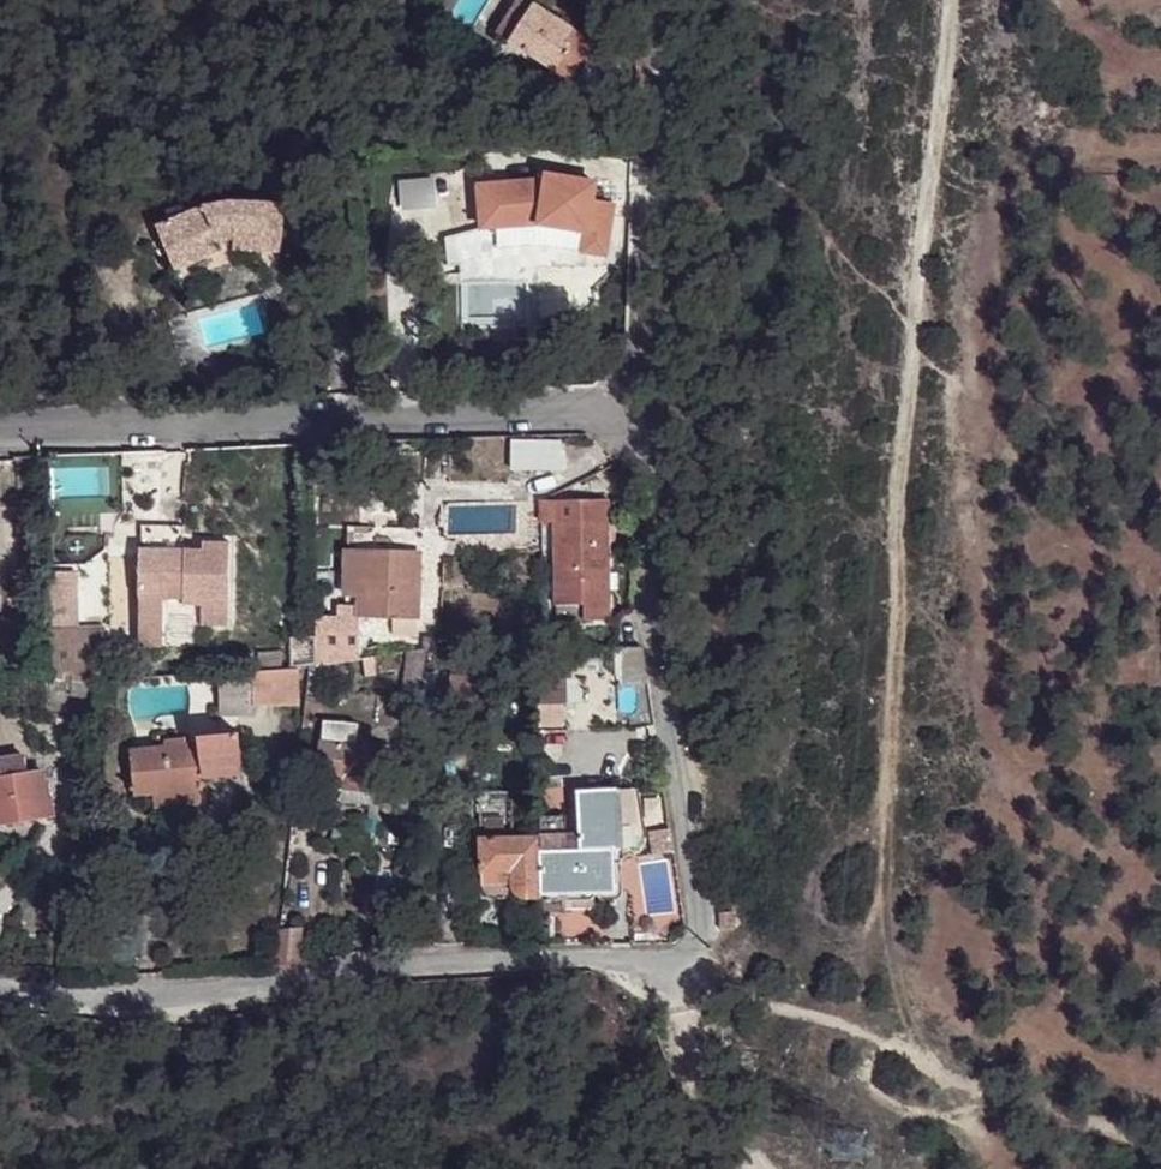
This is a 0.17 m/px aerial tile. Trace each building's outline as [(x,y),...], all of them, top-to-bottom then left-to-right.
[(494,34),(551,70),(549,74),(567,86),(584,60),(589,64),(601,46),(529,0),(516,0),(494,34)] [(539,181),(477,186),(480,228),(541,224),(587,231),(585,245),(607,248),(615,203),(593,200),(596,183),(547,175),(546,182),(539,181)] [(402,211),(436,208),(433,181),(400,184),(402,211)] [(218,251),(214,242),(234,238),(233,249),(281,252),(283,205),(231,202),(204,208),(157,227),(175,269),(218,251)] [(607,248),(585,245),(584,251),(606,255),(607,248)] [(560,443),(527,443),(527,470),(560,470),(560,443)] [(116,454),(46,459),(51,535),(121,530),(116,454)] [(609,620),(608,499),(542,500),(542,523),(555,522),(556,605),(568,605),(568,620),(609,620)] [(161,542),(161,549),(182,550),(183,542),(161,542)] [(142,549),(140,646),(163,647),(165,600),(184,600),(183,606),(202,606),(202,627),(228,627),(230,543),(204,543),(204,550),(182,550),(161,549),(142,549)] [(336,630),(360,631),(360,615),(394,616),(393,636),(417,636),(419,554),(346,552),(344,595),(359,595),(358,616),(337,616),(336,630)] [(105,627),(41,629),(42,677),(93,681),(106,680),(105,627)] [(336,630),(335,662),(359,658),(360,631),(336,630)] [(424,637),(423,648),(438,647),(438,638),(424,637)] [(649,685),(643,647),(615,647),(616,672),(618,672),(618,685),(649,685)] [(408,651),(402,706),(419,709),(425,649),(408,651)] [(373,658),(364,659),(367,676),(375,675),(373,658)] [(254,705),(299,703),(299,671),(253,672),(253,677),(220,678),(221,716),(254,716),(254,705)] [(358,724),(324,721),(318,799),(383,805),(389,746),(357,743),(358,724)] [(166,746),(130,749),(135,796),(153,794),(155,807),(198,803),(195,769),(242,765),(239,732),(198,736),(199,741),(186,743),(186,737),(166,739),(166,746)] [(55,817),(52,797),(47,797),(43,772),(28,774),(25,756),(0,761),(0,768),(0,769),(0,826),(55,817)] [(292,770),(278,769),(277,784),(291,785),(292,770)] [(567,836),(539,836),(541,894),(548,894),(564,894),(564,901),(564,907),(595,906),(594,893),(598,893),(616,892),(615,849),(621,848),(628,848),(641,839),(633,789),(577,792),(579,835),(580,850),(568,850),(567,836)] [(541,894),(539,836),(513,837),(505,837),(505,829),(505,819),(480,819),(482,890),(513,889),(513,895),(541,894)] [(513,829),(505,829),(505,837),(513,837),(513,829)] [(674,851),(671,831),(652,834),(655,854),(674,851)] [(579,835),(567,836),(568,850),(580,850),(579,835)] [(616,892),(598,893),(598,896),(599,898),(603,900),(618,899),(620,899),(623,895),(621,848),(615,849),(616,892)] [(720,913),(721,929),(733,929),(732,913),(720,913)] [(281,929),(278,964),(298,961),(301,927),(281,929)]
